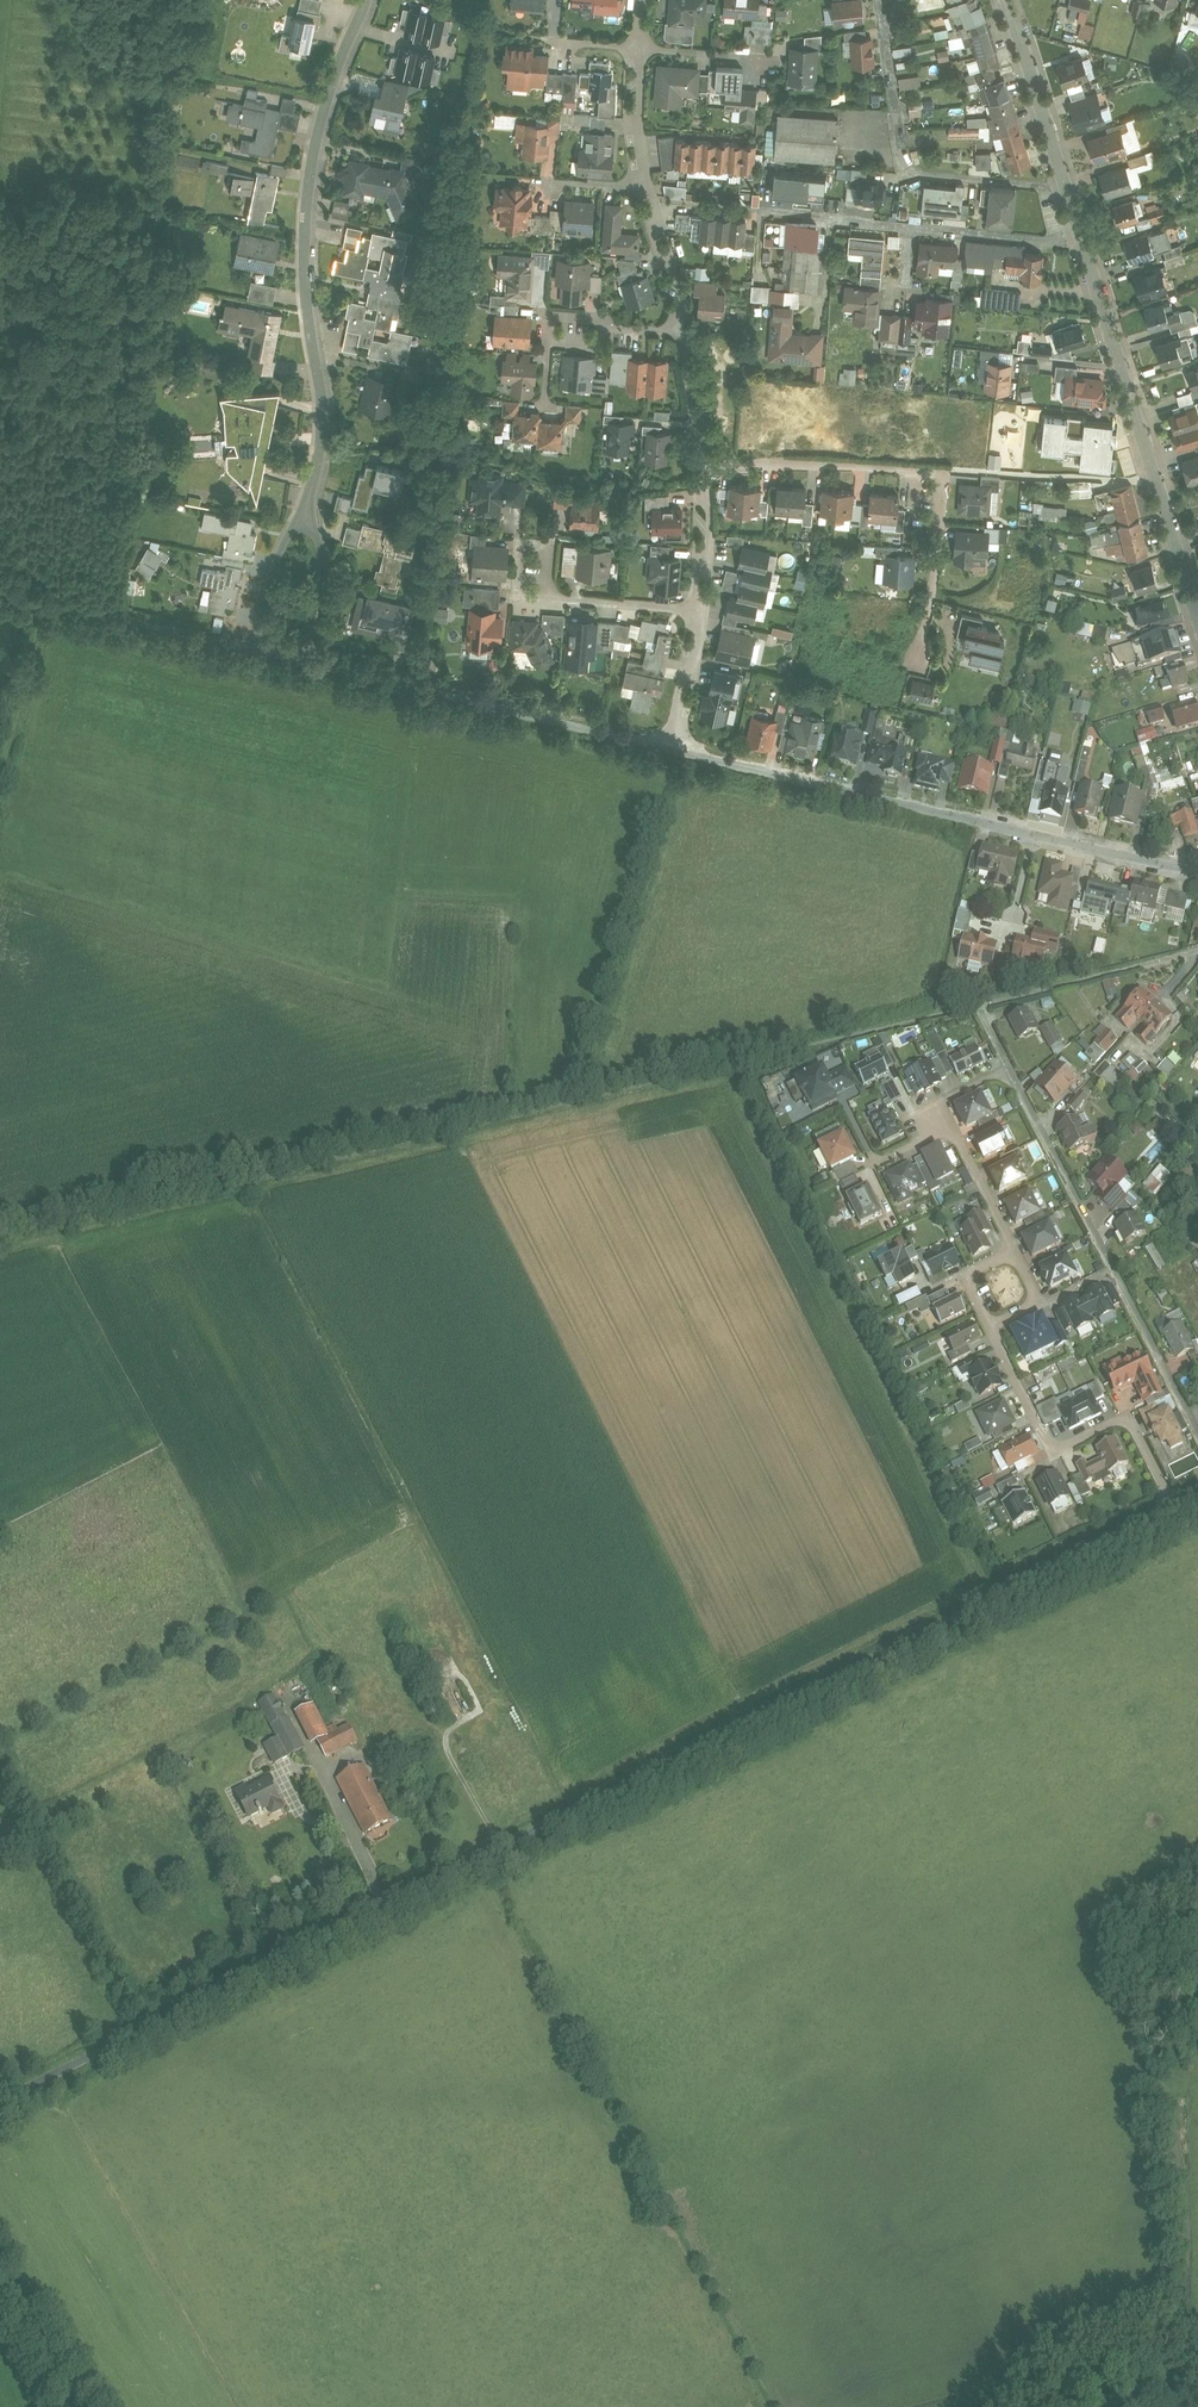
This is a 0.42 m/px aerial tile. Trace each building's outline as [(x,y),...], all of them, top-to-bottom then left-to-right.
[(300,9),(319,12),(321,0),(302,0),(300,9)] [(573,5),(595,7),(595,8),(619,10),(620,7),(624,7),(624,0),(574,0),(573,5)] [(670,22),(668,22),(667,34),(667,35),(667,36),(668,37),(669,38),(693,40),(694,24),(693,24),(695,8),(705,9),(706,0),(672,0),(670,22)] [(727,12),(756,14),(757,14),(758,3),(758,0),(728,0),(727,12)] [(833,1),(836,22),(846,21),(846,23),(855,22),(855,20),(864,19),(862,0),(840,0),(833,1)] [(918,12),(949,7),(949,6),(953,5),(956,11),(963,10),(980,3),(979,0),(917,0),(918,12)] [(1067,6),(1081,10),(1087,11),(1091,0),(1069,0),(1067,6)] [(1138,0),(1135,0),(1132,13),(1141,15),(1145,2),(1138,0)] [(1151,4),(1145,2),(1141,15),(1147,17),(1151,4)] [(767,4),(758,3),(757,14),(756,14),(756,17),(766,18),(767,4)] [(980,3),(963,10),(967,24),(962,26),(965,35),(989,26),(981,3),(980,3)] [(401,20),(407,21),(410,7),(404,6),(401,20)] [(427,14),(427,10),(410,7),(407,21),(404,34),(422,38),(427,14)] [(297,8),(296,16),(312,19),(311,26),(319,27),(321,13),(319,12),(300,9),(297,8)] [(787,10),(777,9),(776,18),(786,19),(787,10)] [(963,10),(956,11),(950,13),(954,29),(955,29),(956,31),(950,32),(951,37),(965,35),(962,26),(967,24),(963,10)] [(1087,11),(1081,10),(1078,21),(1082,22),(1084,23),(1087,11)] [(444,17),(427,14),(422,38),(421,41),(439,45),(441,31),(444,17)] [(296,16),(294,16),(291,36),(289,44),(308,47),(311,26),(312,19),(296,16)] [(444,17),(441,31),(448,33),(451,19),(444,17)] [(1079,34),(1092,38),(1095,25),(1084,23),(1082,22),(1079,34)] [(773,27),(749,24),(748,40),(772,42),(773,27)] [(989,26),(965,35),(967,44),(974,42),(978,56),(996,50),(997,50),(989,26)] [(934,37),(948,36),(947,28),(934,29),(934,37)] [(866,29),(845,31),(846,40),(852,40),(852,39),(867,38),(866,29)] [(289,44),(291,36),(281,34),(278,48),(288,49),(289,44)] [(822,35),(806,37),(805,49),(817,50),(821,51),(822,35)] [(867,38),(852,39),(852,40),(854,65),(858,65),(861,67),(865,67),(867,64),(874,64),(872,38),(867,38)] [(548,55),(527,53),(527,45),(510,43),(509,51),(507,51),(506,66),(515,67),(513,85),(530,87),(530,81),(543,82),(544,71),(546,71),(548,55)] [(396,71),(413,75),(418,51),(419,48),(401,44),(398,57),(396,71)] [(289,46),(289,53),(300,54),(301,48),(289,46)] [(910,52),(909,46),(892,48),(893,55),(910,52)] [(805,49),(793,48),(793,56),(794,56),(793,62),(792,62),(791,81),(792,81),(792,79),(814,81),(814,83),(815,83),(817,50),(805,49)] [(936,51),(938,61),(949,59),(947,49),(936,51)] [(996,50),(978,56),(982,70),(976,72),(979,80),(996,75),(993,68),(1001,66),(996,50)] [(413,75),(412,78),(430,82),(433,68),(436,55),(418,51),(413,75)] [(396,71),(398,57),(392,56),(389,70),(396,71)] [(1104,67),(1115,68),(1116,56),(1104,56),(1104,67)] [(1073,58),(1065,61),(1065,62),(1057,65),(1064,85),(1089,77),(1082,57),(1074,59),(1073,58)] [(611,61),(591,60),(590,70),(595,70),(595,73),(581,72),(580,85),(594,86),(593,95),(601,95),(607,96),(609,84),(609,82),(612,83),(613,71),(610,70),(611,61)] [(746,64),(716,62),(716,69),(711,69),(710,72),(709,86),(727,88),(745,89),(746,64)] [(677,67),(660,66),(657,102),(678,104),(679,88),(697,90),(699,72),(700,69),(686,68),(686,69),(677,68),(677,67)] [(439,69),(433,68),(430,82),(436,83),(439,69)] [(565,72),(548,71),(547,89),(553,90),(553,91),(554,91),(555,90),(563,91),(565,72)] [(578,73),(565,72),(563,91),(563,92),(576,93),(578,73)] [(699,72),(697,90),(709,91),(709,86),(710,72),(699,72)] [(1006,81),(998,83),(996,75),(979,80),(981,89),(988,88),(991,100),(992,101),(1010,96),(1006,81)] [(920,76),(899,78),(900,89),(921,86),(920,76)] [(408,83),(387,78),(383,95),(378,94),(372,119),(376,120),(375,123),(385,125),(386,122),(389,123),(390,119),(400,121),(408,83)] [(607,96),(601,95),(598,115),(607,115),(616,116),(617,105),(616,105),(617,94),(616,94),(617,85),(609,84),(607,96)] [(745,89),(727,88),(726,107),(743,108),(742,120),(754,121),(755,109),(756,109),(756,102),(757,90),(756,90),(745,90),(745,89)] [(769,88),(760,88),(760,90),(757,90),(756,102),(768,103),(769,88)] [(988,88),(981,89),(985,101),(991,100),(988,88)] [(1104,90),(1072,100),(1074,108),(1095,101),(1094,98),(1098,97),(1097,93),(1104,90)] [(576,93),(563,92),(562,99),(575,100),(576,93)] [(281,111),(267,109),(269,100),(247,95),(245,104),(234,102),(231,115),(263,122),(259,139),(255,138),(255,140),(252,150),(273,154),(279,125),(298,129),(301,112),(293,111),(282,108),(281,111)] [(293,111),(296,99),(284,96),(282,108),(293,111)] [(1010,96),(992,101),(996,115),(990,117),(992,126),(1018,118),(1011,96),(1010,96)] [(880,97),(872,97),(872,106),(880,106),(880,97)] [(1095,101),(1074,108),(1077,108),(1075,118),(1078,128),(1088,125),(1091,126),(1096,125),(1097,122),(1105,120),(1098,97),(1094,98),(1095,101)] [(575,100),(562,99),(561,111),(574,112),(575,100)] [(922,100),(910,100),(910,108),(922,108),(922,100)] [(595,104),(580,103),(579,113),(591,114),(594,114),(595,104)] [(574,112),(561,111),(560,118),(560,120),(573,122),(574,112)] [(579,113),(574,112),(573,122),(591,123),(591,114),(579,113)] [(594,114),(591,114),(591,123),(590,131),(605,133),(607,115),(598,115),(594,114)] [(839,119),(778,114),(775,155),(777,155),(776,161),(789,162),(790,156),(836,160),(839,119)] [(560,118),(550,117),(549,126),(550,126),(549,135),(559,136),(560,120),(560,118)] [(987,117),(968,117),(968,127),(987,126),(987,117)] [(1018,118),(992,126),(995,136),(1002,134),(1006,147),(1024,142),(1025,142),(1018,118)] [(1127,120),(1107,127),(1109,133),(1121,130),(1122,132),(1130,129),(1127,120)] [(549,126),(528,124),(528,126),(527,138),(530,142),(529,149),(537,150),(540,153),(547,154),(549,135),(550,126),(549,126)] [(528,126),(524,126),(519,126),(518,137),(526,138),(527,138),(528,126)] [(979,128),(950,129),(950,137),(979,137),(979,128)] [(989,128),(980,128),(980,136),(989,136),(989,128)] [(1109,133),(1089,140),(1096,160),(1127,150),(1122,132),(1121,130),(1109,133)] [(590,131),(588,131),(587,148),(581,148),(579,170),(577,170),(577,171),(612,174),(614,150),(612,150),(614,133),(605,133),(590,131)] [(766,132),(765,151),(773,152),(775,133),(766,132)] [(671,135),(660,136),(660,143),(677,141),(678,135),(671,135)] [(686,138),(678,138),(678,135),(677,141),(677,147),(676,153),(676,160),(675,166),(689,167),(691,142),(691,141),(686,141),(686,138)] [(255,140),(243,137),(241,147),(252,150),(255,140)] [(704,140),(695,139),(695,143),(691,142),(689,167),(697,168),(698,165),(702,165),(704,140)] [(713,140),(704,140),(702,165),(702,168),(715,169),(717,144),(717,143),(713,143),(713,140)] [(677,141),(660,143),(661,149),(677,147),(677,141)] [(731,142),(723,141),(722,145),(717,144),(715,169),(724,169),(725,167),(729,167),(731,142)] [(740,142),(731,142),(729,167),(729,170),(742,171),(743,146),(744,145),(740,144),(740,142)] [(1006,147),(997,149),(1004,173),(1032,165),(1025,142),(1024,142),(1006,147)] [(757,144),(749,143),(748,146),(743,146),(742,171),(751,171),(751,169),(756,169),(757,144)] [(677,147),(661,149),(662,155),(676,153),(677,147)] [(918,149),(911,150),(915,162),(921,161),(918,149)] [(961,152),(951,152),(951,160),(960,160),(961,152)] [(1146,152),(1128,158),(1130,167),(1149,161),(1146,152)] [(991,153),(976,153),(976,167),(992,167),(991,153)] [(419,158),(404,155),(401,170),(404,170),(407,178),(414,175),(417,180),(427,176),(419,158)] [(229,165),(204,160),(203,169),(227,173),(229,165)] [(369,164),(352,160),(346,192),(360,194),(361,188),(377,191),(379,180),(380,180),(383,169),(368,166),(369,164)] [(676,160),(663,161),(663,168),(675,166),(676,160)] [(289,167),(274,164),(272,172),(287,175),(289,167)] [(1126,166),(1100,174),(1107,196),(1133,188),(1126,166)] [(884,182),(865,180),(867,169),(853,167),(852,178),(858,179),(857,188),(862,189),(860,200),(881,202),(880,211),(892,212),(894,195),(883,193),(884,182)] [(401,170),(391,168),(391,171),(384,170),(384,169),(383,169),(380,180),(379,180),(377,191),(389,193),(391,192),(401,216),(420,208),(407,178),(404,170),(401,170)] [(826,175),(775,170),(772,192),(824,197),(826,175)] [(257,172),(261,173),(259,178),(236,173),(233,186),(257,191),(251,220),(266,223),(269,209),(274,210),(277,194),(272,193),(276,175),(257,171),(257,172)] [(687,185),(665,183),(666,195),(686,197),(687,185)] [(520,184),(516,184),(513,186),(513,188),(501,187),(500,201),(505,202),(504,220),(508,220),(508,222),(512,226),(517,227),(521,224),(522,221),(531,222),(531,230),(535,231),(536,214),(528,214),(529,204),(532,204),(533,195),(530,195),(530,190),(523,189),(523,187),(520,184)] [(957,188),(938,186),(937,194),(924,193),(922,213),(961,217),(963,203),(965,184),(957,184),(957,188)] [(1016,190),(992,187),(992,188),(983,188),(982,203),(990,204),(988,221),(1013,224),(1016,190)] [(349,202),(336,199),(333,215),(351,219),(353,211),(349,210),(351,202),(350,202),(349,202)] [(580,204),(579,205),(575,204),(575,203),(575,202),(574,201),(573,201),(566,200),(565,222),(571,223),(570,229),(593,231),(595,206),(587,206),(587,204),(586,203),(586,202),(585,202),(583,201),(582,202),(581,202),(580,203),(580,204)] [(1134,202),(1115,208),(1120,224),(1139,218),(1138,215),(1135,205),(1134,202)] [(970,203),(963,203),(961,217),(968,218),(970,203)] [(622,205),(609,204),(606,247),(626,249),(637,250),(637,249),(637,245),(638,245),(638,243),(637,243),(638,235),(620,233),(622,205)] [(1143,213),(1140,204),(1135,205),(1138,215),(1143,213)] [(1158,209),(1157,205),(1147,208),(1151,218),(1152,224),(1167,219),(1164,207),(1158,209)] [(909,210),(900,209),(899,218),(907,219),(909,210)] [(561,212),(551,211),(551,216),(550,227),(560,228),(561,212)] [(692,213),(678,211),(677,219),(680,220),(691,220),(692,213)] [(551,216),(536,214),(535,231),(550,232),(550,227),(551,216)] [(718,215),(703,214),(701,238),(715,239),(718,215)] [(732,217),(718,215),(715,239),(730,241),(732,217)] [(747,219),(732,217),(730,241),(744,242),(746,232),(747,219)] [(1151,218),(1137,222),(1139,229),(1153,224),(1152,224),(1151,218)] [(691,220),(680,220),(679,227),(693,228),(694,220),(691,220)] [(818,224),(789,221),(787,245),(796,245),(816,246),(818,224)] [(362,229),(349,226),(347,234),(361,237),(362,229)] [(413,232),(398,229),(396,236),(396,237),(407,239),(411,240),(413,232)] [(1149,234),(1130,240),(1130,241),(1125,242),(1131,260),(1164,250),(1170,248),(1170,247),(1164,230),(1161,231),(1161,230),(1160,230),(1160,231),(1149,234)] [(396,236),(374,231),(373,240),(370,254),(384,257),(381,269),(397,273),(398,269),(399,266),(398,265),(402,251),(405,252),(407,239),(396,237),(396,236)] [(757,233),(746,232),(744,242),(743,248),(756,249),(757,233)] [(361,237),(347,234),(346,240),(359,243),(360,237),(361,237)] [(901,236),(890,235),(889,246),(900,247),(901,236)] [(277,242),(247,236),(241,263),(272,270),(277,242)] [(358,249),(353,248),(350,261),(347,260),(344,273),(364,277),(367,266),(370,254),(373,240),(369,239),(370,237),(365,236),(365,238),(360,237),(359,243),(358,249)] [(884,239),(851,236),(850,248),(864,250),(862,273),(881,275),(884,239)] [(359,243),(346,240),(345,246),(353,248),(358,249),(359,243)] [(1009,245),(967,240),(965,258),(965,260),(976,261),(976,262),(986,263),(985,271),(993,272),(993,262),(1007,264),(1006,267),(1008,267),(1008,264),(1015,265),(1014,267),(1022,268),(1024,252),(1026,252),(1027,246),(1009,244),(1009,245)] [(744,242),(730,241),(729,250),(731,252),(741,253),(743,252),(743,248),(744,242)] [(958,247),(921,243),(919,271),(930,272),(931,262),(955,265),(956,265),(957,258),(958,247)] [(1181,244),(1170,247),(1170,248),(1164,250),(1166,258),(1183,252),(1181,244)] [(816,246),(796,245),(794,266),(823,269),(824,247),(816,246)] [(551,251),(533,249),(532,257),(533,258),(532,263),(541,264),(541,267),(550,268),(551,251)] [(643,249),(637,249),(637,250),(626,249),(626,257),(635,258),(642,258),(643,249)] [(1026,252),(1024,252),(1022,268),(1021,278),(1042,280),(1044,254),(1026,252)] [(532,257),(500,255),(499,268),(510,269),(508,294),(508,295),(518,296),(530,297),(532,263),(533,258),(532,257)] [(626,257),(619,256),(622,270),(637,266),(635,258),(626,257)] [(347,260),(338,258),(335,271),(344,273),(347,260)] [(965,258),(957,258),(956,265),(955,265),(954,275),(963,276),(964,269),(965,260),(965,258)] [(590,261),(560,259),(558,280),(564,281),(563,299),(581,301),(582,282),(589,283),(590,261)] [(976,261),(965,260),(964,269),(985,271),(986,263),(976,262),(976,261)] [(381,269),(367,266),(364,277),(373,279),(371,290),(403,297),(403,295),(400,294),(401,289),(396,288),(399,273),(381,269)] [(637,266),(622,270),(623,271),(624,271),(627,281),(623,282),(630,304),(654,297),(649,279),(648,279),(646,274),(645,275),(643,268),(639,269),(637,266)] [(823,269),(794,266),(793,289),(821,291),(823,269)] [(1150,271),(1136,276),(1142,296),(1166,288),(1163,279),(1164,278),(1160,266),(1150,269),(1150,271)] [(601,291),(602,276),(592,275),(590,290),(601,291)] [(718,282),(697,281),(696,291),(701,292),(702,291),(717,293),(718,282)] [(275,287),(255,283),(252,298),(272,302),(272,301),(270,301),(273,288),(275,288),(275,287)] [(880,288),(859,287),(859,284),(856,284),(856,286),(847,286),(845,305),(857,306),(856,320),(877,322),(878,312),(880,288)] [(761,286),(752,285),(751,299),(760,300),(761,286)] [(771,286),(761,286),(760,300),(770,300),(771,286)] [(1022,292),(982,287),(981,304),(1020,308),(1022,292)] [(403,297),(371,290),(368,304),(380,307),(377,318),(376,326),(391,329),(393,317),(395,318),(396,311),(400,312),(403,297)] [(701,292),(700,314),(715,315),(716,310),(718,308),(724,309),(725,293),(717,293),(702,291),(701,292)] [(508,294),(492,293),(491,302),(499,303),(505,303),(517,304),(518,296),(508,295),(508,294)] [(952,299),(929,296),(928,301),(919,300),(917,315),(916,324),(936,326),(936,331),(948,332),(952,299)] [(367,304),(359,302),(351,300),(347,316),(351,317),(348,328),(362,331),(360,337),(359,343),(371,346),(373,338),(373,337),(376,326),(377,318),(365,315),(367,304)] [(499,303),(491,302),(491,310),(499,310),(499,303)] [(283,313),(258,308),(258,309),(227,303),(225,313),(222,313),(222,315),(230,316),(227,331),(240,333),(241,331),(253,334),(249,355),(254,356),(254,355),(274,359),(283,313)] [(517,304),(505,303),(505,311),(519,312),(519,304),(517,304)] [(792,305),(776,303),(772,356),(810,359),(812,336),(789,334),(792,305)] [(1164,304),(1146,309),(1152,328),(1170,323),(1183,319),(1180,310),(1174,312),(1171,303),(1165,305),(1164,304)] [(892,314),(878,312),(877,322),(877,325),(881,325),(880,336),(877,336),(876,337),(890,339),(892,314)] [(902,315),(892,314),(890,339),(899,340),(902,315)] [(912,316),(902,315),(899,340),(909,341),(912,316)] [(522,317),(507,316),(506,319),(498,318),(497,341),(528,343),(530,321),(522,320),(522,317)] [(1170,323),(1172,331),(1179,329),(1190,325),(1197,323),(1197,320),(1197,316),(1184,321),(1183,319),(1170,323)] [(1079,322),(1054,330),(1055,331),(1050,332),(1052,339),(1057,338),(1060,349),(1061,349),(1070,346),(1085,341),(1079,322)] [(1190,325),(1179,329),(1180,334),(1192,331),(1190,325)] [(362,331),(348,328),(347,335),(360,337),(362,331)] [(410,333),(392,329),(391,336),(390,336),(389,339),(390,340),(389,341),(373,337),(373,338),(371,346),(370,354),(407,362),(409,350),(406,349),(410,333)] [(360,337),(347,335),(345,341),(359,344),(359,343),(360,337)] [(820,336),(812,336),(810,359),(819,360),(820,336)] [(1181,337),(1166,341),(1166,343),(1158,345),(1163,364),(1172,361),(1172,362),(1182,359),(1178,345),(1184,344),(1181,337)] [(359,344),(345,341),(344,348),(357,351),(359,344)] [(1052,348),(1032,346),(1031,352),(1051,354),(1051,356),(1057,357),(1057,356),(1057,349),(1052,349),(1052,348)] [(1070,346),(1061,349),(1060,349),(1059,350),(1057,349),(1057,356),(1074,358),(1070,346)] [(1001,350),(981,348),(980,357),(1000,359),(1001,350)] [(517,352),(508,351),(507,361),(516,362),(517,352)] [(274,359),(254,355),(254,356),(251,369),(274,373),(277,360),(274,359)] [(595,358),(566,356),(564,384),(598,387),(599,376),(593,375),(595,358)] [(649,360),(631,358),(629,387),(647,388),(649,360)] [(667,361),(649,360),(647,388),(665,389),(667,361)] [(507,361),(505,361),(504,377),(515,378),(515,391),(531,392),(532,380),(535,380),(536,363),(516,362),(507,361)] [(1011,364),(990,361),(987,388),(1008,391),(1011,364)] [(1039,363),(1024,361),(1023,369),(1038,371),(1039,363)] [(618,363),(609,363),(608,374),(608,378),(616,379),(618,363)] [(823,365),(815,364),(814,378),(822,379),(823,365)] [(1078,366),(1057,364),(1055,379),(1066,380),(1067,376),(1077,377),(1078,366)] [(856,368),(842,367),(841,380),(855,381),(856,368)] [(1188,371),(1194,390),(1197,388),(1197,368),(1188,371)] [(608,374),(599,373),(599,376),(598,387),(601,387),(600,393),(607,393),(608,378),(608,374)] [(1077,377),(1067,376),(1066,380),(1064,399),(1073,400),(1074,402),(1082,402),(1084,401),(1090,402),(1105,404),(1105,403),(1106,392),(1102,391),(1103,380),(1077,377)] [(396,384),(369,378),(363,405),(390,411),(396,384)] [(960,382),(952,387),(956,395),(965,390),(960,382)] [(1032,388),(1020,390),(1023,401),(1034,399),(1032,388)] [(281,391),(222,394),(226,406),(228,436),(228,438),(236,438),(240,448),(229,448),(229,450),(230,463),(251,482),(258,503),(281,391)] [(532,413),(519,412),(520,400),(503,399),(502,415),(514,416),(513,437),(538,439),(540,418),(543,419),(543,418),(543,415),(539,411),(532,410),(532,413)] [(1185,403),(1187,410),(1197,408),(1197,399),(1194,401),(1185,403)] [(1105,404),(1090,402),(1089,411),(1109,413),(1111,403),(1105,403),(1105,404)] [(583,405),(567,403),(565,417),(562,420),(543,418),(543,419),(540,418),(538,439),(537,444),(563,446),(565,423),(568,420),(582,421),(583,405)] [(1171,415),(1176,431),(1197,425),(1197,411),(1197,408),(1187,410),(1171,415)] [(671,410),(656,409),(655,417),(671,418),(671,410)] [(622,414),(605,413),(605,421),(612,421),(612,420),(621,421),(622,414)] [(1067,415),(1040,413),(1037,449),(1063,451),(1064,446),(1079,447),(1077,465),(1107,468),(1112,420),(1080,417),(1079,431),(1066,430),(1067,415)] [(621,421),(612,420),(612,421),(609,449),(627,451),(628,432),(634,432),(635,422),(621,421)] [(660,425),(644,423),(643,431),(650,432),(650,431),(660,432),(660,425)] [(1176,431),(1174,431),(1179,448),(1195,443),(1197,442),(1197,425),(1176,431)] [(660,432),(650,431),(650,432),(648,460),(666,462),(667,442),(673,443),(673,433),(660,432)] [(228,436),(223,436),(223,437),(216,437),(217,450),(224,450),(229,450),(229,448),(240,448),(236,438),(228,438),(228,436)] [(989,452),(988,466),(1000,468),(1002,453),(989,452)] [(1184,462),(1190,482),(1197,480),(1197,457),(1184,462)] [(387,471),(370,467),(363,492),(355,490),(352,505),(369,510),(373,495),(381,497),(383,489),(401,493),(406,474),(420,478),(423,467),(408,463),(407,467),(390,463),(387,471)] [(501,477),(483,475),(483,484),(477,484),(476,494),(482,495),(481,510),(498,511),(499,496),(505,497),(505,500),(522,501),(524,485),(500,483),(501,477)] [(1001,477),(982,476),(981,485),(991,486),(990,490),(999,490),(1000,491),(1001,477)] [(746,485),(731,483),(730,490),(727,489),(727,495),(729,495),(728,507),(736,508),(735,511),(744,512),(746,485)] [(981,485),(962,484),(960,510),(989,512),(990,490),(991,486),(981,485)] [(1132,484),(1096,493),(1099,506),(1115,502),(1117,510),(1108,512),(1110,520),(1119,518),(1120,522),(1121,522),(1140,517),(1132,484)] [(762,486),(746,485),(744,512),(752,513),(752,510),(760,510),(761,499),(763,499),(764,493),(761,493),(762,486)] [(793,487),(779,485),(779,487),(777,501),(776,509),(790,510),(793,487)] [(355,490),(341,486),(337,502),(352,505),(355,490)] [(779,487),(771,486),(769,500),(777,501),(779,487)] [(807,488),(793,487),(790,510),(804,512),(805,512),(806,502),(807,488)] [(839,489),(824,487),(823,493),(820,493),(820,499),(822,499),(821,511),(829,512),(828,515),(837,516),(839,489)] [(573,490),(556,489),(555,505),(574,506),(575,498),(572,498),(573,490)] [(855,490),(839,489),(837,516),(845,517),(845,514),(853,514),(854,502),(857,503),(857,497),(854,497),(855,490)] [(1087,489),(1067,489),(1066,500),(1087,501),(1087,489)] [(999,490),(990,490),(989,512),(997,512),(999,490)] [(885,494),(871,492),(870,504),(869,516),(870,516),(883,517),(885,494)] [(670,493),(646,495),(646,508),(654,508),(654,507),(665,507),(665,502),(670,502),(670,493)] [(900,495),(885,494),(883,517),(897,519),(898,508),(900,495)] [(199,504),(201,497),(189,495),(188,502),(199,504)] [(600,500),(575,498),(574,506),(572,526),(597,528),(600,500)] [(815,502),(806,502),(805,512),(804,512),(803,523),(812,524),(815,502)] [(870,504),(862,503),(860,525),(869,526),(870,516),(869,516),(870,504)] [(1033,503),(1033,511),(1039,512),(1039,518),(1057,520),(1057,514),(1065,515),(1066,506),(1033,503)] [(665,507),(654,507),(654,508),(654,530),(666,530),(682,530),(682,529),(682,507),(665,507)] [(906,509),(898,508),(897,519),(896,529),(904,530),(906,509)] [(252,522),(234,519),(234,517),(224,515),(224,513),(206,510),(205,516),(208,517),(206,526),(235,532),(232,549),(253,553),(253,552),(257,533),(250,532),(252,522)] [(1140,517),(1121,522),(1122,527),(1113,530),(1116,540),(1124,538),(1125,539),(1144,534),(1140,517)] [(1087,531),(1097,529),(1095,518),(1084,520),(1087,531)] [(413,536),(386,529),(386,532),(369,527),(369,525),(363,524),(362,529),(348,526),(343,542),(359,546),(361,540),(390,548),(384,571),(398,574),(403,555),(408,557),(413,536)] [(1001,526),(985,525),(985,533),(984,540),(988,541),(1000,541),(1001,526)] [(682,530),(666,530),(666,535),(666,537),(683,537),(683,529),(682,529),(682,530)] [(1113,530),(1105,532),(1108,543),(1116,541),(1116,540),(1113,530)] [(985,533),(958,531),(956,552),(957,552),(956,559),(970,560),(970,553),(987,554),(988,541),(984,540),(985,533)] [(1105,532),(1098,533),(1101,545),(1108,543),(1105,532)] [(1098,533),(1091,535),(1094,547),(1101,545),(1098,533)] [(745,535),(728,534),(728,541),(744,542),(745,535)] [(1144,534),(1125,539),(1124,538),(1116,540),(1116,541),(1118,549),(1117,549),(1118,550),(1127,548),(1129,555),(1148,550),(1144,534)] [(1116,541),(1108,543),(1110,551),(1117,549),(1118,549),(1116,541)] [(670,544),(653,543),(652,555),(669,557),(670,544)] [(578,546),(565,544),(563,573),(575,574),(578,546)] [(899,546),(877,544),(877,553),(890,554),(898,555),(899,546)] [(507,547),(479,545),(476,579),(485,580),(486,574),(505,576),(507,547)] [(610,548),(582,546),(580,569),(585,570),(585,575),(608,577),(610,548)] [(770,552),(744,546),(740,564),(746,565),(765,570),(766,569),(770,552)] [(163,556),(149,548),(137,567),(151,576),(163,556)] [(253,553),(232,549),(231,556),(246,559),(255,561),(256,553),(253,552),(253,553)] [(987,554),(970,553),(970,560),(970,563),(987,564),(987,554)] [(898,555),(890,554),(888,579),(910,581),(912,556),(898,555)] [(231,556),(224,555),(222,563),(243,567),(244,567),(246,559),(231,556)] [(652,555),(651,555),(650,567),(660,568),(658,588),(679,589),(681,558),(669,557),(652,555)] [(243,567),(222,563),(221,570),(218,569),(218,571),(204,568),(201,582),(202,582),(202,580),(216,582),(211,609),(209,608),(208,609),(225,612),(227,604),(235,606),(243,567)] [(765,570),(746,565),(742,581),(768,587),(772,571),(766,569),(765,570)] [(1153,565),(1133,571),(1139,589),(1158,583),(1153,565)] [(741,571),(727,568),(725,577),(739,580),(741,571)] [(806,572),(799,570),(795,585),(802,587),(806,572)] [(1056,572),(1055,581),(1065,582),(1066,573),(1056,572)] [(301,577),(293,576),(291,583),(300,585),(301,577)] [(739,580),(725,577),(723,586),(737,590),(739,580)] [(768,587),(742,581),(738,597),(758,602),(758,603),(764,604),(768,587)] [(300,585),(291,583),(288,598),(296,599),(300,585)] [(1125,585),(1112,589),(1115,598),(1128,594),(1125,585)] [(496,588),(475,587),(474,593),(473,593),(472,596),(474,596),(473,604),(494,606),(496,588)] [(670,592),(656,591),(655,599),(668,601),(670,592)] [(758,602),(738,597),(732,596),(728,612),(728,613),(739,615),(754,619),(758,603),(758,602)] [(412,606),(375,597),(374,600),(362,597),(357,614),(362,615),(359,627),(381,632),(384,620),(394,623),(392,630),(399,632),(406,633),(408,624),(412,606)] [(1058,599),(1050,597),(1047,608),(1055,610),(1058,599)] [(1164,599),(1135,608),(1138,621),(1146,618),(1148,625),(1151,624),(1153,632),(1166,628),(1164,621),(1170,620),(1164,599)] [(449,607),(435,606),(434,620),(447,621),(449,607)] [(494,611),(473,609),(471,633),(469,633),(469,636),(470,636),(470,642),(491,644),(492,638),(500,639),(502,617),(493,616),(494,611)] [(728,612),(725,611),(723,621),(724,621),(737,624),(739,615),(728,613),(728,612)] [(565,615),(543,613),(542,627),(546,627),(549,635),(552,634),(556,634),(557,633),(564,633),(565,615)] [(984,618),(963,613),(958,634),(966,636),(969,622),(982,625),(984,618)] [(668,621),(659,619),(658,620),(643,617),(639,635),(658,639),(656,647),(666,649),(666,650),(669,651),(673,632),(669,632),(671,627),(667,626),(668,621)] [(542,627),(529,626),(530,621),(516,620),(514,645),(529,646),(535,659),(540,664),(548,663),(553,658),(553,650),(555,650),(553,647),(552,648),(547,636),(549,635),(546,627),(542,627)] [(616,622),(598,621),(597,637),(615,639),(615,637),(616,622)] [(632,624),(616,621),(616,622),(615,637),(628,640),(632,624)] [(737,624),(724,621),(722,631),(725,631),(753,637),(753,634),(755,628),(737,624)] [(596,624),(572,622),(569,661),(581,662),(582,652),(593,653),(596,624)] [(982,625),(969,622),(966,636),(964,645),(973,647),(971,656),(1000,663),(1005,640),(1000,639),(1001,633),(987,630),(988,626),(982,625)] [(408,624),(406,633),(399,632),(395,646),(413,651),(419,627),(408,624)] [(793,630),(774,625),(772,633),(791,638),(793,630)] [(1109,629),(1096,626),(1095,628),(1093,640),(1106,642),(1109,629)] [(1095,628),(1087,627),(1085,638),(1093,640),(1095,628)] [(769,632),(755,628),(753,634),(768,637),(769,632)] [(753,637),(725,631),(720,654),(747,661),(747,660),(753,638),(753,637)] [(1174,632),(1112,651),(1114,655),(1122,653),(1126,667),(1137,664),(1138,668),(1164,660),(1181,655),(1174,632)] [(753,638),(747,660),(754,662),(757,660),(761,642),(760,640),(753,638)] [(491,644),(470,642),(469,653),(470,655),(488,657),(490,655),(491,644)] [(656,647),(648,645),(646,652),(664,656),(666,650),(666,649),(656,647)] [(664,656),(646,652),(644,661),(662,665),(664,656)] [(1181,655),(1164,660),(1166,665),(1182,660),(1181,655)] [(644,661),(630,658),(624,680),(641,684),(640,687),(635,686),(631,706),(651,711),(653,699),(656,700),(658,693),(661,693),(665,676),(660,675),(662,665),(644,661)] [(1184,666),(1168,671),(1171,681),(1162,684),(1164,690),(1189,683),(1184,666)] [(710,686),(708,693),(705,692),(703,703),(706,703),(703,715),(725,720),(730,699),(738,701),(744,675),(716,669),(712,687),(710,686)] [(1127,669),(1116,672),(1118,679),(1129,675),(1127,669)] [(934,685),(914,680),(911,695),(926,698),(928,691),(933,692),(934,685)] [(1071,688),(1058,684),(1056,694),(1068,698),(1071,688)] [(1091,706),(1075,702),(1072,714),(1087,718),(1091,706)] [(1177,708),(1178,712),(1176,713),(1178,720),(1177,720),(1179,726),(1182,725),(1183,727),(1197,722),(1197,712),(1195,703),(1177,708)] [(878,708),(869,706),(863,734),(872,736),(878,708)] [(1160,706),(1147,710),(1152,724),(1165,720),(1160,706)] [(788,710),(778,708),(775,720),(776,720),(774,729),(783,731),(784,727),(788,710)] [(775,720),(755,715),(749,741),(770,746),(774,729),(776,720),(775,720)] [(804,723),(793,721),(792,729),(787,749),(787,750),(813,756),(822,719),(806,715),(804,723)] [(1010,720),(1001,719),(999,726),(1009,728),(1010,720)] [(783,731),(779,748),(787,749),(792,729),(784,727),(783,731)] [(1154,728),(1136,734),(1140,745),(1158,739),(1154,728)] [(1017,730),(1011,729),(1007,744),(1012,745),(1013,746),(1017,730)] [(863,736),(837,730),(834,744),(830,746),(829,750),(832,753),(830,760),(856,766),(863,736)] [(1013,746),(1012,745),(1009,758),(1007,765),(1011,766),(1033,772),(1038,752),(1034,751),(1036,744),(1022,740),(1020,747),(1013,746)] [(1007,744),(997,742),(992,762),(1001,765),(1003,757),(1006,744),(1007,744)] [(888,748),(873,745),(869,763),(883,767),(883,766),(888,748)] [(907,752),(891,748),(891,749),(888,748),(883,766),(887,766),(885,773),(887,774),(889,777),(896,778),(899,776),(901,777),(907,752)] [(1009,758),(1003,757),(1001,765),(999,777),(1008,779),(1011,766),(1007,765),(1009,758)] [(947,763),(931,759),(930,763),(921,760),(918,773),(919,773),(916,785),(926,788),(926,786),(930,787),(930,789),(940,791),(942,782),(947,763)] [(1089,763),(1081,761),(1076,780),(1084,782),(1089,763)] [(1049,764),(1041,762),(1036,783),(1037,783),(1044,784),(1049,764)] [(956,765),(947,763),(942,782),(952,784),(956,765)] [(992,770),(967,764),(961,789),(986,795),(992,770)] [(1061,766),(1049,764),(1044,784),(1045,785),(1042,796),(1046,797),(1048,788),(1053,790),(1053,789),(1054,785),(1056,786),(1056,785),(1060,768),(1061,766)] [(1070,770),(1060,768),(1056,785),(1066,787),(1070,770)] [(1151,779),(1146,780),(1143,795),(1141,802),(1149,804),(1152,792),(1154,787),(1151,779)] [(1183,780),(1161,786),(1163,794),(1185,787),(1183,780)] [(1044,784),(1037,783),(1032,800),(1040,802),(1042,796),(1045,785),(1044,784)] [(1093,787),(1082,785),(1076,813),(1094,818),(1096,809),(1098,810),(1103,790),(1102,790),(1101,792),(1092,790),(1093,787)] [(1053,790),(1048,788),(1046,797),(1042,813),(1061,817),(1067,792),(1053,789),(1053,790)] [(1143,795),(1118,789),(1111,822),(1121,824),(1122,822),(1136,825),(1141,802),(1143,795)] [(1159,793),(1152,792),(1149,804),(1156,806),(1159,793)] [(1192,811),(1172,817),(1175,827),(1181,825),(1181,827),(1196,822),(1192,811)] [(1181,827),(1185,838),(1197,834),(1197,830),(1196,822),(1181,827)] [(1016,855),(986,848),(984,856),(980,872),(993,875),(991,883),(1006,887),(1008,879),(1010,879),(1016,855)] [(984,856),(973,853),(969,872),(980,874),(980,872),(984,856)] [(1062,866),(1048,863),(1041,893),(1052,896),(1050,907),(1066,910),(1072,885),(1073,878),(1071,877),(1060,874),(1062,866)] [(1083,871),(1073,869),(1071,877),(1073,878),(1072,885),(1079,887),(1083,871)] [(1123,890),(1091,882),(1087,897),(1109,902),(1117,904),(1120,904),(1123,890)] [(1161,890),(1135,884),(1133,894),(1130,905),(1131,905),(1128,919),(1141,922),(1144,908),(1156,911),(1161,890)] [(1123,890),(1120,904),(1117,904),(1114,916),(1128,919),(1131,905),(1130,905),(1133,894),(1130,893),(1130,895),(1123,893),(1124,890),(1123,890)] [(1189,896),(1164,890),(1164,891),(1168,892),(1164,908),(1185,913),(1189,896)] [(1083,915),(1105,920),(1109,902),(1087,897),(1083,915)] [(1082,905),(1074,903),(1073,910),(1081,912),(1082,905)] [(973,914),(959,910),(955,931),(969,935),(973,914)] [(1060,936),(1042,932),(1041,932),(1041,933),(1039,944),(1046,946),(1045,950),(1055,952),(1055,953),(1056,953),(1059,937),(1060,937),(1060,936)] [(996,946),(967,939),(966,939),(965,940),(961,958),(961,959),(962,959),(972,961),(971,963),(981,966),(981,964),(992,966),(992,965),(996,947),(996,946)] [(1039,944),(1019,939),(1019,940),(1014,959),(1041,966),(1042,966),(1042,965),(1045,950),(1046,946),(1039,944)] [(1106,942),(1097,940),(1094,954),(1103,956),(1106,942)] [(1113,981),(1104,983),(1107,998),(1117,996),(1113,981)] [(1139,992),(1124,1010),(1134,1020),(1139,1024),(1155,1006),(1139,992)] [(1169,1019),(1155,1006),(1139,1024),(1143,1028),(1153,1036),(1153,1037),(1169,1019)] [(1040,1031),(1029,1009),(1012,1018),(1024,1040),(1040,1031)] [(1134,1020),(1125,1011),(1116,1021),(1125,1030),(1134,1020)] [(1060,1035),(1054,1023),(1043,1029),(1048,1041),(1060,1035)] [(1143,1028),(1135,1038),(1144,1046),(1153,1036),(1143,1028)] [(1107,1030),(1090,1049),(1100,1057),(1117,1038),(1107,1030)] [(1060,1035),(1048,1041),(1052,1048),(1063,1043),(1060,1035)] [(881,1041),(875,1044),(878,1051),(885,1047),(881,1041)] [(878,1051),(877,1051),(880,1057),(881,1057),(888,1054),(885,1047),(878,1051)] [(978,1047),(950,1061),(958,1078),(986,1064),(978,1047)] [(946,1053),(938,1057),(939,1059),(941,1063),(949,1059),(946,1053)] [(888,1054),(881,1057),(887,1070),(894,1066),(888,1054)] [(1111,1070),(1101,1081),(1114,1094),(1126,1082),(1131,1085),(1147,1069),(1131,1054),(1122,1063),(1120,1061),(1111,1070)] [(880,1057),(856,1070),(865,1087),(890,1075),(887,1070),(881,1057),(880,1057)] [(941,1063),(939,1059),(929,1064),(930,1065),(931,1065),(940,1083),(948,1078),(941,1063)] [(1175,1068),(1166,1060),(1157,1070),(1166,1077),(1175,1068)] [(1095,1075),(1101,1081),(1111,1070),(1105,1064),(1095,1075)] [(930,1065),(923,1068),(922,1065),(915,1069),(916,1072),(908,1077),(910,1081),(917,1097),(925,1093),(926,1095),(933,1091),(932,1089),(941,1085),(940,1083),(931,1065),(930,1065)] [(1058,1065),(1041,1084),(1049,1091),(1047,1092),(1057,1101),(1067,1090),(1075,1080),(1058,1065)] [(823,1069),(807,1077),(807,1076),(805,1077),(805,1078),(798,1081),(807,1100),(805,1101),(804,1103),(806,1107),(809,1108),(811,1107),(814,1113),(830,1105),(828,1101),(837,1097),(828,1080),(827,1077),(828,1074),(826,1070),(823,1069)] [(848,1070),(828,1080),(837,1096),(856,1086),(848,1070)] [(1079,1075),(1075,1080),(1067,1090),(1075,1097),(1088,1083),(1079,1075)] [(761,1082),(774,1118),(786,1114),(784,1110),(791,1108),(780,1076),(761,1082)] [(893,1081),(882,1087),(886,1094),(897,1089),(893,1081)] [(897,1089),(886,1094),(892,1106),(903,1100),(897,1089)] [(1080,1095),(1067,1109),(1073,1114),(1086,1100),(1080,1095)] [(981,1097),(958,1108),(968,1128),(978,1123),(990,1116),(985,1106),(981,1097)] [(886,1109),(879,1112),(877,1113),(870,1117),(884,1145),(900,1137),(886,1109)] [(990,1116),(978,1123),(981,1129),(996,1122),(1000,1119),(997,1113),(992,1115),(992,1116),(990,1116)] [(1085,1133),(1078,1118),(1059,1128),(1071,1152),(1096,1139),(1092,1130),(1085,1133)] [(1165,1128),(1158,1120),(1152,1125),(1159,1133),(1165,1128)] [(981,1129),(976,1132),(981,1140),(1000,1130),(996,1122),(981,1129)] [(1137,1124),(1130,1128),(1135,1136),(1142,1132),(1137,1124)] [(981,1140),(976,1142),(985,1160),(1009,1148),(1000,1130),(981,1140)] [(844,1136),(821,1148),(824,1152),(822,1153),(828,1166),(830,1165),(832,1170),(852,1160),(855,1159),(844,1136)] [(954,1176),(939,1148),(924,1155),(930,1168),(938,1184),(939,1184),(954,1176)] [(1020,1150),(1001,1160),(1005,1167),(1016,1162),(1018,1164),(1025,1160),(1020,1150)] [(852,1160),(832,1170),(835,1174),(843,1170),(847,1180),(855,1176),(859,1174),(852,1160)] [(1124,1177),(1106,1161),(1089,1181),(1102,1193),(1097,1198),(1102,1202),(1115,1188),(1124,1177)] [(1005,1167),(991,1174),(1001,1193),(1026,1180),(1018,1164),(1016,1162),(1005,1167)] [(921,1172),(918,1166),(911,1169),(920,1188),(927,1185),(921,1172)] [(1170,1175),(1159,1166),(1143,1186),(1154,1195),(1170,1175)] [(910,1167),(887,1178),(900,1205),(912,1199),(910,1195),(921,1190),(920,1188),(911,1169),(910,1167)] [(938,1184),(930,1168),(921,1172),(927,1185),(931,1193),(941,1188),(939,1184),(938,1184)] [(965,1168),(959,1171),(966,1187),(972,1184),(965,1168)] [(843,1170),(835,1174),(839,1184),(840,1184),(847,1180),(843,1170)] [(847,1180),(840,1184),(844,1192),(859,1185),(855,1176),(847,1180)] [(868,1188),(847,1198),(851,1206),(851,1207),(849,1208),(855,1220),(857,1219),(858,1219),(861,1227),(882,1216),(878,1207),(873,1197),(872,1197),(868,1188)] [(1115,1188),(1102,1202),(1113,1212),(1124,1201),(1126,1198),(1115,1188)] [(1126,1198),(1124,1201),(1131,1207),(1138,1198),(1131,1192),(1126,1198)] [(1030,1194),(1007,1206),(1017,1225),(1024,1222),(1039,1214),(1039,1213),(1030,1194)] [(966,1198),(944,1209),(950,1223),(952,1222),(950,1218),(963,1212),(966,1218),(983,1210),(979,1200),(969,1205),(966,1198)] [(1039,1214),(1024,1222),(1027,1228),(1034,1225),(1046,1218),(1043,1211),(1039,1213),(1039,1214)] [(987,1222),(992,1220),(987,1212),(983,1214),(987,1222)] [(991,1232),(981,1214),(974,1218),(983,1236),(991,1232)] [(1046,1218),(1034,1225),(1038,1232),(1049,1226),(1050,1228),(1057,1224),(1052,1215),(1046,1218)] [(983,1236),(974,1218),(969,1220),(972,1227),(962,1232),(966,1240),(965,1243),(968,1248),(971,1249),(975,1257),(990,1249),(983,1236)] [(1136,1218),(1117,1227),(1126,1246),(1145,1236),(1136,1218)] [(1038,1232),(1024,1239),(1033,1258),(1057,1246),(1057,1247),(1059,1246),(1058,1245),(1059,1245),(1050,1228),(1049,1226),(1038,1232)] [(1157,1271),(1165,1266),(1153,1245),(1145,1249),(1157,1271)] [(928,1259),(927,1259),(929,1263),(936,1277),(959,1265),(950,1247),(928,1259)] [(913,1248),(906,1252),(911,1263),(919,1259),(917,1255),(913,1248)] [(924,1251),(917,1255),(919,1259),(922,1267),(929,1263),(927,1259),(928,1259),(924,1251)] [(1062,1251),(1043,1261),(1046,1267),(1065,1258),(1062,1251)] [(903,1254),(880,1265),(883,1272),(884,1274),(888,1280),(895,1277),(900,1287),(915,1279),(903,1254)] [(1046,1267),(1042,1270),(1052,1289),(1073,1278),(1068,1270),(1072,1268),(1066,1258),(1065,1258),(1046,1267)] [(1101,1263),(1095,1266),(1098,1274),(1105,1270),(1101,1263)] [(1122,1304),(1114,1287),(1104,1292),(1112,1309),(1122,1304)] [(1101,1288),(1087,1295),(1090,1301),(1085,1303),(1092,1316),(1096,1313),(1100,1321),(1114,1314),(1112,1309),(1104,1292),(1101,1288)] [(1171,1302),(1164,1291),(1157,1295),(1164,1306),(1171,1302)] [(942,1293),(927,1301),(932,1310),(933,1310),(933,1309),(947,1302),(942,1293)] [(901,1307),(918,1299),(915,1294),(898,1301),(901,1307)] [(947,1302),(933,1309),(933,1310),(941,1326),(967,1313),(958,1297),(947,1302)] [(1081,1305),(1079,1300),(1064,1307),(1066,1311),(1075,1328),(1077,1332),(1091,1325),(1088,1318),(1092,1316),(1085,1303),(1081,1305)] [(917,1302),(906,1307),(910,1315),(920,1310),(917,1302)] [(924,1315),(928,1324),(936,1319),(931,1311),(924,1315)] [(1066,1311),(1056,1316),(1060,1324),(1064,1333),(1075,1328),(1066,1311)] [(1043,1318),(1013,1333),(1027,1361),(1056,1346),(1057,1345),(1048,1330),(1043,1318)] [(1167,1321),(1157,1326),(1164,1338),(1166,1336),(1173,1332),(1171,1329),(1167,1321)] [(1060,1324),(1048,1330),(1057,1345),(1056,1346),(1057,1349),(1069,1343),(1064,1333),(1060,1324)] [(1194,1351),(1180,1325),(1171,1329),(1173,1332),(1166,1336),(1178,1359),(1194,1351)] [(973,1326),(948,1339),(955,1353),(955,1354),(968,1347),(980,1341),(973,1326)] [(926,1340),(910,1346),(914,1356),(929,1350),(926,1340)] [(968,1347),(955,1354),(955,1353),(949,1356),(953,1364),(972,1355),(968,1347)] [(910,1348),(898,1353),(901,1361),(913,1356),(910,1348)] [(1190,1357),(1196,1369),(1197,1368),(1197,1353),(1190,1357)] [(1142,1356),(1108,1373),(1117,1392),(1139,1380),(1142,1385),(1153,1380),(1142,1356)] [(977,1359),(959,1369),(964,1378),(970,1375),(970,1374),(982,1368),(977,1359)] [(982,1368),(970,1374),(970,1375),(974,1381),(972,1382),(976,1391),(978,1390),(982,1397),(1002,1387),(998,1380),(1000,1379),(995,1370),(994,1371),(990,1364),(982,1368)] [(1142,1385),(1138,1387),(1146,1402),(1161,1395),(1153,1380),(1142,1385)] [(1097,1383),(1088,1388),(1091,1394),(1095,1402),(1104,1398),(1097,1383)] [(1091,1394),(1060,1410),(1070,1432),(1102,1416),(1095,1402),(1091,1394)] [(1054,1401),(1048,1405),(1052,1414),(1059,1410),(1054,1401)] [(1004,1402),(981,1414),(986,1423),(983,1425),(989,1437),(993,1436),(1000,1432),(1012,1426),(1015,1424),(1004,1402)] [(968,1403),(956,1409),(959,1416),(971,1411),(968,1403)] [(1155,1405),(1141,1412),(1141,1413),(1141,1414),(1146,1424),(1151,1421),(1151,1420),(1160,1416),(1155,1407),(1155,1405)] [(1160,1416),(1151,1420),(1151,1421),(1156,1431),(1154,1432),(1154,1434),(1154,1435),(1155,1436),(1156,1436),(1157,1437),(1158,1437),(1159,1436),(1163,1444),(1168,1442),(1172,1450),(1184,1444),(1180,1436),(1168,1412),(1160,1416)] [(1012,1426),(1000,1432),(1003,1439),(1015,1432),(1012,1426)] [(1000,1432),(993,1436),(996,1442),(1003,1439),(1000,1432)] [(1029,1438),(1001,1452),(1009,1469),(1015,1466),(1021,1463),(1032,1458),(1038,1454),(1029,1438)] [(1089,1468),(1085,1461),(1076,1466),(1081,1475),(1086,1485),(1095,1480),(1093,1477),(1107,1470),(1109,1474),(1114,1472),(1124,1467),(1128,1465),(1116,1439),(1096,1449),(1102,1459),(1093,1464),(1094,1466),(1089,1468)] [(979,1440),(965,1447),(968,1455),(983,1448),(979,1440)] [(1032,1458),(1021,1463),(1025,1471),(1036,1466),(1032,1458)] [(952,1465),(954,1470),(965,1466),(964,1461),(952,1465)] [(1021,1463),(1015,1466),(1019,1475),(1025,1471),(1021,1463)] [(1124,1467),(1114,1472),(1118,1480),(1128,1475),(1124,1467)] [(1056,1475),(1038,1484),(1051,1508),(1069,1499),(1056,1475)] [(1075,1484),(1081,1497),(1090,1493),(1086,1485),(1081,1475),(1072,1480),(1075,1484)] [(992,1477),(981,1482),(985,1490),(996,1484),(992,1477)] [(1006,1484),(997,1489),(1000,1496),(1001,1496),(1007,1493),(1010,1491),(1006,1484)] [(1067,1488),(1076,1506),(1084,1502),(1081,1497),(1075,1484),(1067,1488)] [(988,1491),(974,1498),(979,1507),(993,1500),(988,1491)] [(1025,1493),(1011,1500),(1007,1493),(1001,1496),(1005,1504),(1003,1505),(1005,1509),(1012,1524),(1014,1528),(1037,1516),(1025,1493)] [(1005,1509),(996,1514),(1003,1529),(1012,1524),(1005,1509)] [(436,1648),(424,1653),(429,1664),(441,1659),(436,1648)] [(304,1751),(276,1697),(262,1704),(277,1733),(265,1740),(278,1765),(304,1751)] [(332,1754),(357,1741),(348,1725),(329,1734),(316,1708),(302,1715),(317,1743),(324,1740),(332,1754)] [(389,1821),(364,1770),(334,1785),(360,1836),(389,1821)] [(281,1808),(264,1775),(233,1792),(246,1815),(262,1807),(267,1816),(279,1809),(281,1808)]
